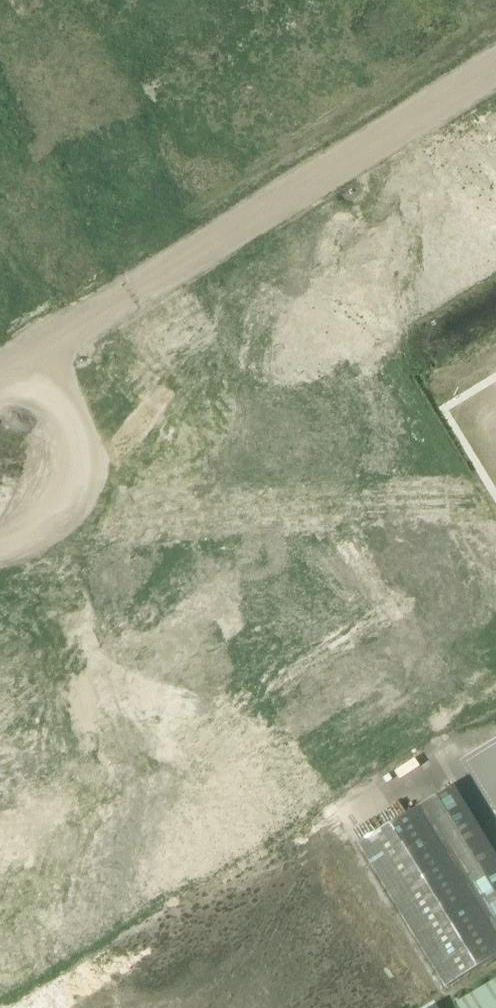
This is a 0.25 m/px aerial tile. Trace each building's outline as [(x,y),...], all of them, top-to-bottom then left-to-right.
[(454,786),(360,843),(447,987),(495,957),(495,856),(454,786)] [(460,1007),(495,1007),(495,979),(457,1003),(460,1007)]
